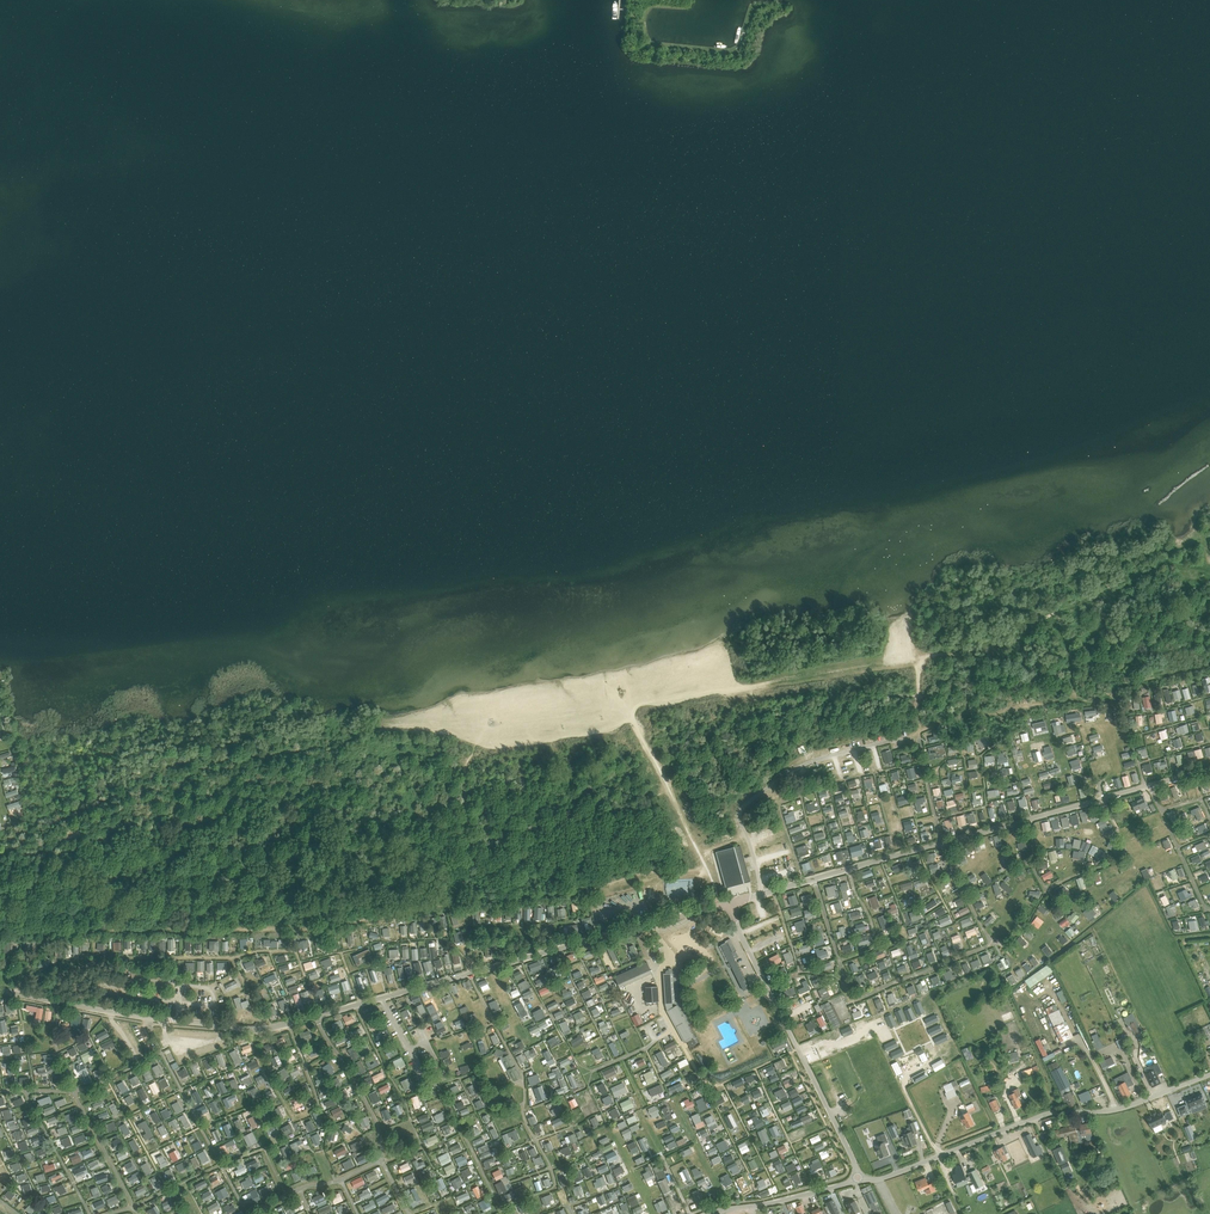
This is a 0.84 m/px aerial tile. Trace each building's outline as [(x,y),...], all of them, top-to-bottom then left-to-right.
[(1209,691),(1209,681),(1209,677),(1202,679),(1205,693),(1209,691)] [(1168,689),(1163,690),(1167,703),(1172,702),(1168,689)] [(1175,699),(1181,697),(1179,690),(1173,692),(1175,699)] [(1197,703),(1199,711),(1205,710),(1203,701),(1197,703)] [(1165,717),(1164,713),(1155,714),(1157,723),(1162,722),(1161,718),(1165,717)] [(1062,733),(1060,725),(1053,726),(1055,735),(1062,733)] [(1182,733),(1188,731),(1186,725),(1180,726),(1182,733)] [(934,736),(929,738),(930,743),(943,740),(942,735),(939,735),(938,730),(933,731),(934,736)] [(1159,732),(1161,739),(1167,737),(1165,730),(1159,732)] [(1073,734),(1063,737),(1065,743),(1075,740),(1073,734)] [(979,745),(988,744),(987,737),(977,739),(979,745)] [(1175,748),(1182,746),(1180,739),(1173,740),(1175,748)] [(972,746),(974,746),(972,742),(965,744),(968,752),(973,750),(972,746)] [(953,747),(948,748),(950,754),(956,752),(954,744),(952,744),(953,747)] [(943,746),(937,747),(939,757),(945,755),(943,746)] [(1140,753),(1141,757),(1147,755),(1145,748),(1138,751),(1139,753),(1140,753)] [(883,752),(886,764),(894,761),(891,749),(883,752)] [(1196,755),(1197,755),(1198,758),(1203,757),(1201,749),(1195,751),(1196,755)] [(12,756),(10,751),(0,755),(0,760),(12,756)] [(935,753),(925,755),(928,770),(938,767),(935,753)] [(907,757),(906,755),(901,756),(903,763),(910,761),(909,757),(907,757)] [(1146,773),(1152,771),(1150,764),(1143,766),(1143,769),(1145,769),(1146,773)] [(892,780),(899,778),(898,772),(892,773),(893,776),(891,777),(892,780)] [(1194,793),(1199,791),(1197,782),(1191,783),(1194,793)] [(914,789),(917,789),(915,784),(908,786),(910,793),(915,792),(914,789)] [(834,793),(841,790),(839,785),(832,787),(834,793)] [(1159,792),(1161,801),(1169,799),(1166,790),(1159,792)] [(907,804),(905,796),(898,798),(899,805),(907,804)] [(922,798),(914,800),(918,812),(923,811),(921,804),(924,804),(923,802),(926,801),(925,797),(922,798)] [(1143,797),(1131,803),(1135,810),(1140,808),(1141,810),(1148,806),(1143,797)] [(887,810),(893,808),(890,799),(884,801),(887,810)] [(7,805),(8,810),(14,808),(15,809),(16,809),(17,810),(21,809),(18,801),(7,805)] [(807,803),(810,812),(817,810),(814,801),(807,803)] [(1007,802),(1010,811),(1015,809),(1013,801),(1007,802)] [(1192,816),(1199,813),(1197,807),(1190,810),(1192,816)] [(901,811),(903,818),(911,816),(909,809),(901,811)] [(1186,824),(1190,822),(1185,812),(1181,814),(1186,824)] [(794,813),(785,816),(786,820),(787,824),(797,820),(796,817),(794,813)] [(1173,825),(1178,823),(1175,814),(1169,816),(1173,825)] [(959,826),(966,825),(963,815),(957,817),(959,826)] [(1195,824),(1203,820),(1200,815),(1192,819),(1195,824)] [(1147,827),(1153,825),(1149,816),(1143,818),(1147,827)] [(1061,819),(1063,827),(1069,826),(1068,817),(1061,819)] [(947,828),(953,827),(951,820),(945,821),(947,828)] [(1058,820),(1052,821),(1053,829),(1060,828),(1058,820)] [(1098,823),(1101,830),(1108,828),(1105,820),(1098,823)] [(900,829),(898,821),(891,822),(893,831),(900,829)] [(1196,827),(1199,833),(1207,829),(1204,824),(1196,827)] [(791,834),(802,830),(800,825),(789,830),(791,834)] [(847,832),(852,831),(851,826),(844,828),(845,834),(848,834),(847,832)] [(868,836),(866,829),(860,831),(862,838),(868,836)] [(1109,838),(1116,835),(1113,829),(1106,832),(1109,838)] [(1182,840),(1187,838),(1184,830),(1178,833),(1182,840)] [(840,835),(833,837),(835,844),(842,842),(840,835)] [(1073,847),(1079,849),(1081,841),(1074,839),(1073,847)] [(806,840),(796,843),(797,848),(807,845),(806,840)] [(1171,847),(1167,840),(1162,842),(1165,849),(1171,847)] [(1084,841),(1081,848),(1087,851),(1090,844),(1084,841)] [(1133,852),(1140,849),(1137,841),(1130,843),(1133,852)] [(1116,851),(1118,845),(1110,842),(1108,848),(1116,851)] [(1201,850),(1207,848),(1205,842),(1199,845),(1201,850)] [(853,857),(864,853),(862,844),(850,847),(853,857)] [(1094,856),(1098,848),(1093,845),(1089,853),(1094,856)] [(728,849),(716,852),(726,888),(737,885),(750,881),(740,846),(728,849)] [(967,855),(972,851),(969,846),(964,850),(967,855)] [(798,852),(800,857),(809,854),(808,849),(798,852)] [(838,860),(845,858),(844,856),(850,855),(848,849),(836,852),(838,860)] [(1103,860),(1106,861),(1108,855),(1105,854),(1106,852),(1101,850),(1098,856),(1104,858),(1103,860)] [(1209,855),(1209,853),(1209,851),(1201,854),(1203,859),(1209,855)] [(933,853),(926,855),(928,863),(935,861),(933,853)] [(922,865),(920,865),(919,861),(909,863),(911,871),(923,868),(922,865)] [(895,872),(904,869),(902,863),(893,867),(895,872)] [(940,870),(938,863),(929,867),(932,873),(940,870)] [(1016,878),(1024,875),(1021,867),(1013,870),(1016,878)] [(1145,879),(1150,877),(1147,869),(1142,872),(1145,879)] [(1173,880),(1178,878),(1174,869),(1169,871),(1173,880)] [(863,878),(873,875),(871,870),(862,873),(863,878)] [(1042,876),(1044,880),(1053,875),(1050,871),(1042,876)] [(898,882),(908,879),(906,873),(896,876),(898,882)] [(987,885),(992,882),(986,873),(981,876),(987,885)] [(967,884),(976,879),(973,874),(964,879),(967,884)] [(1157,876),(1151,879),(1154,887),(1161,884),(1157,876)] [(1085,887),(1081,877),(1076,879),(1080,888),(1085,887)] [(945,882),(947,887),(955,883),(952,878),(945,882)] [(917,887),(926,885),(925,879),(915,882),(917,887)] [(1029,887),(1037,886),(1035,879),(1027,880),(1029,887)] [(840,887),(841,891),(848,889),(846,882),(841,884),(841,887),(840,887)] [(903,890),(913,888),(911,882),(902,884),(903,890)] [(1003,882),(1001,884),(1002,888),(1009,893),(1012,889),(1003,882)] [(1116,888),(1121,895),(1127,891),(1121,884),(1116,888)] [(837,891),(836,892),(834,888),(836,887),(836,885),(829,887),(831,896),(835,895),(835,897),(838,896),(837,891)] [(1066,896),(1069,893),(1064,887),(1058,893),(1062,897),(1064,895),(1066,896)] [(1115,901),(1119,899),(1113,891),(1109,894),(1115,901)] [(871,903),(879,900),(877,894),(869,897),(871,903)] [(795,895),(788,897),(790,906),(798,903),(795,895)] [(806,903),(806,901),(810,900),(808,895),(801,897),(803,904),(806,903)] [(1164,906),(1169,903),(1165,896),(1161,898),(1164,906)] [(958,906),(966,902),(963,897),(956,901),(958,906)] [(851,904),(854,903),(853,898),(844,901),(846,907),(851,906),(851,904)] [(1025,904),(1033,907),(1035,902),(1028,898),(1025,904)] [(1198,906),(1195,899),(1188,903),(1190,906),(1192,905),(1194,908),(1198,906)] [(935,900),(925,906),(928,910),(937,904),(935,900)] [(837,913),(843,911),(840,902),(834,904),(837,913)] [(1170,905),(1166,907),(1170,916),(1175,914),(1172,909),(1176,907),(1174,903),(1170,905)] [(1045,915),(1048,911),(1042,906),(1039,910),(1045,915)] [(1092,906),(1084,912),(1089,919),(1097,913),(1092,906)] [(793,916),(801,914),(799,907),(791,909),(793,916)] [(896,907),(888,910),(890,915),(898,911),(896,907)] [(939,916),(946,912),(943,907),(936,911),(939,916)] [(961,915),(970,911),(968,907),(959,911),(961,915)] [(804,911),(806,917),(815,915),(813,908),(804,911)] [(922,918),(919,909),(909,913),(913,922),(922,918)] [(1064,915),(1060,909),(1054,914),(1058,919),(1064,915)] [(857,911),(849,914),(850,919),(861,916),(860,912),(858,912),(857,911)] [(1067,918),(1074,923),(1078,916),(1074,913),(1070,916),(1069,915),(1067,918)] [(987,926),(995,919),(992,915),(984,922),(987,926)] [(1022,926),(1025,922),(1019,915),(1015,919),(1022,926)] [(942,926),(951,923),(949,916),(940,920),(942,926)] [(590,930),(594,928),(591,917),(581,920),(583,924),(588,922),(590,930)] [(1042,921),(1036,917),(1033,921),(1041,926),(1043,923),(1041,922),(1042,921)] [(1067,926),(1070,924),(1065,918),(1059,923),(1063,927),(1066,924),(1067,926)] [(1198,929),(1196,920),(1189,922),(1190,930),(1198,929)] [(577,924),(567,926),(568,933),(578,931),(577,924)] [(855,932),(863,930),(862,924),(856,925),(857,928),(854,928),(855,932)] [(904,935),(900,927),(896,929),(899,937),(904,935)] [(912,934),(918,932),(916,927),(908,930),(910,937),(913,936),(912,934)] [(970,935),(976,933),(974,928),(966,932),(968,938),(971,936),(970,935)] [(1069,936),(1074,933),(1070,928),(1066,932),(1069,936)] [(1032,936),(1025,930),(1023,934),(1030,939),(1032,936)] [(941,937),(938,931),(933,933),(936,939),(941,937)] [(460,932),(454,933),(455,943),(462,941),(460,932)] [(920,936),(923,945),(929,943),(925,933),(921,934),(921,935),(920,936)] [(359,943),(366,942),(365,934),(358,936),(359,943)] [(954,943),(961,940),(958,934),(952,937),(954,943)] [(859,946),(870,943),(868,936),(857,939),(859,946)] [(1026,942),(1020,936),(1016,940),(1023,946),(1026,942)] [(1065,937),(1063,938),(1062,936),(1058,939),(1063,944),(1068,940),(1065,937)] [(740,984),(738,985),(740,988),(741,987),(743,990),(749,987),(735,958),(738,957),(736,951),(730,938),(724,941),(725,942),(720,945),(729,963),(727,964),(728,966),(730,965),(735,974),(733,975),(734,977),(736,976),(740,984)] [(240,939),(240,941),(240,948),(246,948),(246,941),(248,941),(248,939),(240,939)] [(298,941),(299,948),(308,947),(308,940),(298,941)] [(324,940),(320,941),(320,944),(316,945),(318,949),(322,948),(326,947),(324,940)] [(940,948),(945,946),(943,940),(937,943),(940,948)] [(209,941),(209,942),(209,950),(214,950),(219,950),(219,941),(214,941),(209,941)] [(35,943),(27,942),(26,949),(34,950),(35,943)] [(3,943),(3,956),(12,956),(12,943),(3,943)] [(483,946),(486,958),(492,957),(489,944),(483,946)] [(629,951),(632,959),(638,957),(634,944),(628,946),(630,951),(629,951)] [(842,947),(844,952),(852,950),(851,944),(842,947)] [(802,953),(809,951),(808,945),(798,947),(799,952),(802,951),(802,953)] [(1048,957),(1053,953),(1047,945),(1042,949),(1048,957)] [(818,951),(818,949),(815,950),(818,959),(828,956),(826,951),(824,951),(823,949),(818,951)] [(950,954),(947,949),(942,952),(944,957),(950,954)] [(362,950),(352,953),(354,958),(363,956),(362,950)] [(398,950),(389,950),(390,959),(395,959),(395,956),(398,956),(398,950)] [(608,953),(612,962),(618,959),(613,950),(608,953)] [(876,959),(885,955),(883,950),(874,953),(876,959)] [(910,959),(918,955),(916,950),(908,953),(910,959)] [(783,954),(786,964),(792,961),(789,952),(783,954)] [(933,952),(926,954),(929,962),(935,960),(933,952)] [(572,954),(565,956),(567,962),(574,959),(572,954)] [(778,954),(768,958),(772,966),(781,961),(778,954)] [(984,963),(991,960),(988,954),(981,957),(984,963)] [(805,958),(806,963),(811,961),(811,963),(816,962),(814,955),(805,958)] [(863,965),(871,962),(869,956),(861,960),(863,965)] [(1038,964),(1034,957),(1030,960),(1034,966),(1038,964)] [(255,960),(258,967),(266,963),(264,958),(259,960),(258,959),(255,960)] [(323,967),(324,966),(325,968),(333,965),(330,958),(321,962),(322,964),(323,967)] [(595,963),(593,958),(585,961),(587,966),(595,963)] [(1007,965),(1008,965),(1005,960),(1004,958),(1000,960),(1001,962),(1000,962),(1003,967),(1005,969),(1008,967),(1007,965)] [(440,959),(434,961),(436,968),(442,966),(440,959)] [(973,968),(981,965),(979,959),(971,963),(973,968)] [(255,967),(252,960),(244,964),(247,970),(255,967)] [(429,961),(424,963),(426,971),(432,970),(429,961)] [(881,970),(887,967),(884,961),(878,963),(881,970)] [(619,988),(652,973),(647,962),(615,977),(619,988)] [(832,968),(830,962),(823,965),(823,963),(819,964),(821,971),(832,968)] [(1031,987),(1055,970),(1049,962),(1025,980),(1031,987)] [(417,963),(413,964),(415,970),(416,970),(418,974),(422,973),(419,963),(417,963)] [(540,967),(538,963),(530,967),(532,972),(538,969),(538,968),(540,967)] [(855,964),(854,963),(849,965),(852,972),(858,970),(856,964),(855,964)] [(1030,966),(1029,966),(1027,963),(1023,965),(1027,972),(1032,968),(1030,966)] [(561,970),(559,965),(550,968),(553,974),(561,970)] [(786,974),(783,967),(774,972),(777,978),(786,974)] [(374,968),(369,970),(373,980),(377,978),(374,968)] [(693,1038),(676,1006),(672,1007),(672,1003),(669,968),(668,968),(668,971),(666,971),(666,973),(663,973),(665,1004),(667,1010),(666,1011),(684,1043),(687,1041),(690,1046),(696,1043),(693,1038)] [(1019,978),(1024,975),(1020,968),(1015,971),(1019,978)] [(308,974),(311,980),(318,977),(316,971),(308,974)] [(522,975),(520,971),(513,974),(516,979),(522,975)] [(582,976),(579,971),(572,974),(574,979),(576,978),(582,976)] [(875,971),(868,974),(870,980),(878,976),(875,971)] [(887,980),(886,979),(890,977),(888,972),(882,974),(885,981),(887,980)] [(339,974),(330,977),(332,982),(341,979),(339,974)] [(862,979),(865,978),(864,974),(859,976),(858,975),(855,976),(859,985),(864,983),(862,979)] [(1011,984),(1017,981),(1013,974),(1007,978),(1011,984)] [(363,984),(360,976),(354,978),(355,981),(356,980),(358,986),(363,984)] [(604,980),(602,976),(597,978),(596,977),(594,978),(597,984),(604,980)] [(780,988),(792,982),(789,976),(777,982),(780,988)] [(934,985),(940,982),(938,976),(931,978),(934,985)] [(546,983),(543,977),(536,981),(538,986),(546,983)] [(821,984),(818,978),(812,980),(815,988),(818,986),(821,984)] [(488,984),(486,979),(478,983),(480,987),(488,984)] [(524,990),(523,988),(528,986),(525,980),(518,984),(521,991),(524,990)] [(237,985),(235,981),(226,986),(228,990),(237,985)] [(347,981),(341,983),(344,990),(349,989),(347,981)] [(585,986),(582,981),(576,984),(580,990),(583,989),(582,988),(585,986)] [(804,982),(796,985),(799,994),(807,991),(804,982)] [(609,988),(607,983),(599,986),(601,991),(609,988)] [(924,989),(924,990),(927,989),(925,985),(923,986),(921,983),(917,985),(920,991),(924,989)] [(454,993),(458,992),(455,985),(449,987),(450,991),(452,991),(454,993)] [(910,994),(916,992),(913,985),(907,988),(910,994)] [(657,986),(645,987),(646,1002),(658,1001),(657,986)] [(786,998),(795,993),(792,987),(783,992),(786,998)] [(830,996),(826,987),(818,990),(822,999),(830,996)] [(264,999),(268,997),(264,988),(260,990),(264,999)] [(324,996),(322,989),(315,992),(316,995),(319,995),(320,998),(324,996)] [(1064,989),(1057,991),(1060,1000),(1067,998),(1064,989)] [(523,994),(525,999),(533,995),(531,990),(523,994)] [(591,995),(589,990),(582,993),(584,998),(591,995)] [(309,1000),(306,991),(300,993),(301,997),(302,996),(304,1002),(309,1000)] [(570,991),(562,994),(564,999),(572,995),(570,991)] [(889,1004),(896,1002),(893,993),(888,995),(889,997),(887,998),(889,1004)] [(420,1000),(418,995),(411,997),(413,1003),(420,1000)] [(465,1003),(462,997),(455,1000),(457,1006),(465,1003)] [(924,997),(921,1002),(932,1011),(936,1006),(924,997)] [(573,998),(565,1001),(567,1006),(576,1003),(573,998)] [(595,1004),(592,998),(586,1002),(588,1007),(595,1004)] [(878,1009),(883,1007),(880,998),(874,1000),(878,1009)] [(405,1004),(403,999),(396,1003),(399,1008),(405,1004)] [(248,1006),(246,1001),(236,1004),(237,1010),(248,1006)] [(558,1005),(556,1001),(546,1006),(549,1010),(558,1005)] [(828,1001),(821,1005),(833,1029),(840,1025),(838,1021),(840,1020),(833,1005),(831,1006),(828,1001)] [(7,1014),(14,1012),(13,1007),(12,1002),(4,1004),(5,1007),(7,1014)] [(422,1004),(416,1006),(420,1014),(425,1012),(422,1004)] [(274,1006),(268,1008),(271,1016),(277,1014),(274,1006)] [(600,1015),(597,1008),(591,1010),(594,1017),(600,1015)] [(896,1010),(900,1022),(906,1020),(903,1008),(896,1010)] [(410,1015),(407,1009),(401,1012),(404,1018),(410,1015)] [(377,1016),(374,1010),(365,1014),(368,1019),(370,1018),(370,1019),(377,1016)] [(855,1019),(862,1016),(860,1010),(852,1013),(855,1019)] [(1059,1010),(1049,1015),(1054,1027),(1061,1043),(1073,1037),(1066,1021),(1065,1022),(1059,1010)] [(439,1016),(436,1011),(430,1014),(433,1019),(439,1016)] [(543,1017),(541,1011),(534,1015),(536,1021),(543,1017)] [(563,1016),(561,1011),(554,1014),(556,1019),(563,1016)] [(577,1023),(584,1019),(582,1013),(580,1011),(573,1014),(575,1017),(577,1023)] [(1004,1022),(1014,1017),(1011,1011),(1001,1016),(1004,1022)] [(887,1014),(891,1027),(898,1025),(894,1012),(887,1014)] [(1135,1035),(1142,1030),(1132,1013),(1123,1019),(1128,1026),(1129,1026),(1135,1035)] [(79,1026),(81,1016),(74,1014),(73,1019),(75,1019),(74,1025),(79,1026)] [(351,1016),(348,1017),(347,1014),(342,1016),(347,1025),(354,1021),(351,1016)] [(638,1014),(631,1017),(636,1026),(642,1023),(638,1014)] [(820,1027),(825,1024),(824,1020),(825,1020),(822,1015),(816,1019),(820,1027)] [(881,1018),(874,1020),(879,1033),(886,1030),(881,1018)] [(84,1019),(82,1027),(89,1028),(91,1020),(84,1019)] [(370,1025),(372,1029),(379,1026),(380,1028),(382,1027),(379,1019),(374,1021),(375,1023),(370,1025)] [(465,1026),(462,1019),(455,1022),(457,1027),(459,1026),(460,1028),(465,1026)] [(343,1027),(340,1020),(332,1024),(335,1030),(339,1028),(339,1029),(343,1027)] [(808,1030),(816,1025),(814,1020),(805,1025),(808,1030)] [(508,1027),(506,1021),(499,1024),(502,1030),(508,1027)] [(538,1025),(540,1029),(547,1026),(545,1021),(538,1025)] [(566,1022),(560,1024),(563,1032),(570,1029),(566,1022)] [(599,1026),(602,1034),(607,1032),(605,1029),(608,1028),(606,1023),(600,1026),(600,1025),(599,1026)] [(651,1029),(649,1023),(638,1028),(641,1034),(651,1029)] [(944,1024),(933,1029),(936,1035),(947,1030),(944,1024)] [(530,1029),(532,1033),(535,1032),(539,1030),(537,1025),(530,1029)] [(797,1028),(802,1038),(808,1035),(803,1025),(797,1028)] [(851,1025),(841,1030),(843,1037),(854,1032),(851,1025)] [(349,1032),(351,1038),(362,1033),(360,1028),(352,1032),(352,1031),(349,1032)] [(109,1035),(106,1030),(97,1035),(100,1040),(109,1035)] [(589,1038),(592,1036),(589,1030),(582,1033),(586,1041),(590,1039),(589,1038)] [(306,1038),(311,1036),(309,1031),(302,1033),(302,1032),(299,1033),(303,1042),(307,1041),(306,1038)] [(348,1038),(346,1033),(336,1038),(339,1043),(348,1038)] [(382,1038),(380,1039),(382,1044),(391,1040),(389,1035),(386,1036),(385,1034),(382,1036),(382,1038)] [(585,1041),(581,1034),(577,1036),(578,1037),(573,1039),(570,1041),(574,1048),(585,1041)] [(547,1039),(550,1044),(556,1041),(553,1035),(547,1039)] [(452,1045),(456,1044),(453,1036),(447,1038),(448,1040),(449,1040),(452,1045)] [(286,1044),(283,1037),(275,1041),(279,1047),(286,1044)] [(1116,1040),(1120,1049),(1126,1046),(1121,1037),(1116,1040)] [(1048,1055),(1040,1039),(1036,1041),(1044,1057),(1048,1055)] [(115,1046),(112,1040),(102,1045),(104,1049),(111,1046),(112,1048),(115,1046)] [(518,1047),(512,1049),(514,1053),(525,1048),(522,1041),(517,1043),(518,1047)] [(592,1041),(589,1042),(592,1049),(598,1047),(595,1041),(592,1042),(592,1041)] [(674,1048),(677,1047),(674,1041),(664,1046),(667,1052),(671,1050),(672,1052),(675,1050),(674,1048)] [(775,1050),(784,1046),(782,1041),(772,1045),(775,1050)] [(88,1048),(85,1042),(78,1046),(81,1051),(88,1048)] [(273,1045),(272,1042),(263,1046),(266,1052),(272,1049),(271,1046),(273,1045)] [(361,1042),(357,1044),(362,1053),(366,1051),(364,1048),(367,1046),(365,1043),(363,1045),(361,1042)] [(470,1047),(471,1048),(473,1047),(472,1044),(471,1044),(469,1042),(462,1045),(465,1050),(470,1047)] [(243,1050),(241,1051),(243,1054),(253,1050),(251,1044),(242,1047),(243,1050)] [(392,1048),(394,1047),(392,1045),(388,1047),(389,1049),(385,1051),(387,1055),(391,1053),(392,1055),(397,1053),(395,1051),(394,1051),(392,1048)] [(545,1045),(540,1047),(544,1054),(548,1051),(545,1045)] [(317,1049),(317,1047),(308,1050),(310,1056),(321,1053),(319,1049),(317,1049)] [(353,1047),(348,1050),(353,1059),(358,1056),(353,1047)] [(535,1047),(530,1049),(534,1055),(539,1053),(535,1047)] [(971,1059),(967,1052),(969,1051),(967,1047),(966,1048),(962,1050),(967,1061),(971,1059)] [(77,1053),(75,1048),(69,1050),(71,1056),(77,1053)] [(508,1070),(514,1081),(521,1077),(507,1050),(504,1052),(497,1049),(493,1055),(500,1057),(507,1070),(508,1070)] [(235,1050),(229,1053),(234,1062),(235,1064),(241,1061),(235,1050)] [(555,1054),(558,1058),(565,1054),(563,1050),(555,1054)] [(603,1057),(600,1050),(592,1054),(593,1055),(593,1056),(595,1061),(603,1057)] [(660,1055),(658,1050),(650,1053),(652,1059),(660,1055)] [(85,1063),(89,1061),(87,1058),(92,1055),(90,1051),(81,1055),(85,1063)] [(590,1052),(584,1055),(588,1061),(592,1059),(591,1057),(592,1056),(590,1052)] [(216,1055),(220,1066),(225,1064),(221,1053),(216,1055)] [(292,1057),(290,1053),(283,1056),(285,1061),(287,1060),(287,1059),(292,1057)] [(924,1053),(919,1055),(923,1062),(928,1060),(924,1053)] [(1053,1053),(1043,1057),(1045,1061),(1055,1056),(1053,1053)] [(53,1060),(50,1054),(44,1057),(47,1064),(50,1063),(49,1062),(53,1060)] [(522,1054),(516,1057),(520,1063),(525,1060),(522,1054)] [(278,1063),(278,1065),(282,1063),(278,1055),(271,1059),(274,1065),(278,1063)] [(552,1055),(546,1058),(548,1064),(551,1062),(552,1063),(555,1062),(552,1055)] [(12,1063),(11,1056),(4,1058),(6,1065),(12,1063)] [(371,1058),(374,1063),(371,1064),(368,1060),(365,1062),(369,1070),(379,1064),(375,1056),(371,1058)] [(1074,1056),(1068,1058),(1071,1067),(1078,1064),(1074,1056)] [(394,1061),(396,1067),(399,1065),(400,1067),(405,1065),(401,1057),(394,1061)] [(643,1057),(636,1060),(639,1066),(646,1063),(643,1057)] [(1112,1057),(1104,1060),(1108,1067),(1115,1064),(1112,1057)] [(204,1062),(203,1062),(206,1067),(211,1065),(210,1063),(211,1062),(210,1059),(209,1059),(208,1058),(203,1061),(204,1062)] [(568,1058),(559,1062),(562,1066),(569,1062),(568,1058)] [(1059,1089),(1064,1087),(1068,1085),(1055,1058),(1046,1062),(1059,1089)] [(686,1059),(678,1063),(680,1067),(688,1064),(686,1059)] [(932,1065),(935,1071),(946,1065),(942,1059),(932,1065)] [(258,1066),(255,1060),(248,1063),(250,1069),(258,1066)] [(361,1070),(362,1072),(366,1070),(360,1060),(355,1063),(359,1071),(361,1070)] [(774,1063),(776,1069),(783,1067),(782,1064),(784,1063),(782,1060),(774,1063)] [(897,1061),(891,1063),(897,1075),(903,1072),(897,1061)] [(190,1066),(193,1073),(198,1071),(196,1067),(198,1066),(196,1062),(190,1066)] [(1148,1066),(1144,1068),(1146,1072),(1145,1073),(1152,1087),(1161,1083),(1157,1075),(1162,1072),(1158,1062),(1151,1065),(1148,1066)] [(57,1069),(55,1064),(47,1068),(50,1073),(57,1069)] [(152,1068),(157,1077),(163,1073),(158,1064),(152,1068)] [(333,1073),(327,1064),(323,1067),(328,1076),(333,1073)] [(667,1069),(665,1064),(658,1068),(660,1072),(667,1069)] [(77,1068),(80,1074),(87,1070),(84,1065),(77,1068)] [(766,1069),(769,1075),(775,1072),(772,1065),(766,1069)] [(465,1073),(465,1072),(469,1071),(467,1066),(460,1068),(462,1074),(465,1073)] [(1028,1069),(1022,1071),(1024,1076),(1039,1071),(1037,1066),(1028,1069)] [(295,1077),(294,1075),(300,1073),(297,1067),(290,1070),(292,1076),(293,1078),(295,1077)] [(572,1067),(566,1070),(568,1075),(574,1072),(572,1067)] [(616,1074),(615,1072),(617,1071),(616,1068),(614,1069),(613,1067),(602,1072),(605,1079),(616,1074)] [(185,1068),(178,1072),(182,1078),(188,1075),(185,1068)] [(278,1072),(283,1079),(288,1076),(284,1068),(278,1072)] [(562,1075),(561,1073),(560,1074),(558,1068),(552,1070),(555,1078),(562,1075)] [(93,1073),(96,1078),(102,1076),(98,1069),(95,1071),(95,1072),(93,1073)] [(660,1075),(662,1079),(672,1074),(670,1069),(660,1075)] [(779,1072),(782,1078),(789,1075),(786,1069),(779,1072)] [(146,1082),(153,1078),(149,1071),(143,1074),(144,1076),(146,1079),(145,1080),(146,1082)] [(643,1074),(648,1085),(656,1081),(651,1071),(643,1074)] [(384,1076),(382,1072),(372,1077),(375,1083),(379,1081),(378,1079),(384,1076)] [(570,1077),(572,1082),(582,1078),(580,1073),(570,1077)] [(1128,1073),(1115,1079),(1118,1086),(1119,1085),(1124,1097),(1131,1094),(1128,1087),(1131,1085),(1134,1084),(1128,1073)] [(267,1080),(264,1074),(255,1078),(259,1086),(261,1085),(260,1084),(264,1082),(267,1080)] [(771,1082),(779,1078),(777,1074),(770,1077),(771,1082)] [(249,1075),(241,1079),(244,1084),(247,1082),(249,1084),(253,1082),(249,1075)] [(747,1083),(754,1080),(752,1075),(745,1077),(747,1083)] [(140,1082),(136,1076),(130,1079),(133,1085),(140,1082)] [(372,1082),(369,1076),(362,1080),(364,1086),(372,1082)] [(534,1076),(528,1078),(531,1085),(536,1084),(534,1076)] [(324,1077),(315,1081),(318,1086),(326,1082),(324,1077)] [(342,1085),(337,1077),(330,1082),(334,1089),(342,1085)] [(159,1081),(163,1089),(169,1085),(165,1078),(159,1081)] [(411,1086),(408,1078),(400,1082),(404,1089),(411,1086)] [(741,1078),(733,1082),(735,1087),(744,1083),(741,1078)] [(785,1087),(793,1083),(790,1078),(783,1082),(785,1087)] [(235,1079),(229,1081),(233,1090),(238,1088),(235,1079)] [(948,1099),(957,1095),(953,1086),(957,1084),(955,1080),(951,1083),(943,1086),(946,1092),(945,1092),(948,1099)] [(126,1087),(123,1081),(118,1084),(122,1093),(128,1089),(127,1087),(126,1087)] [(221,1093),(226,1091),(222,1081),(217,1084),(221,1093)] [(155,1082),(149,1085),(154,1093),(159,1091),(155,1082)] [(627,1092),(623,1082),(610,1088),(615,1098),(627,1092)] [(292,1083),(288,1085),(289,1087),(284,1090),(286,1095),(295,1090),(292,1083)] [(307,1087),(305,1083),(300,1085),(299,1084),(297,1085),(301,1092),(304,1091),(303,1089),(307,1087)] [(598,1086),(602,1094),(608,1092),(603,1083),(598,1086)] [(390,1089),(388,1084),(378,1089),(381,1093),(390,1089)] [(572,1088),(576,1095),(583,1092),(579,1084),(572,1088)] [(474,1090),(472,1085),(468,1087),(472,1095),(478,1092),(477,1088),(474,1090)] [(661,1092),(658,1085),(648,1090),(651,1097),(661,1092)] [(668,1088),(671,1094),(677,1091),(674,1085),(668,1088)] [(331,1091),(329,1086),(320,1089),(322,1095),(331,1091)] [(745,1086),(737,1090),(740,1095),(748,1092),(745,1086)] [(208,1087),(204,1090),(208,1097),(211,1096),(212,1098),(215,1096),(213,1092),(211,1093),(208,1087)] [(251,1092),(254,1098),(260,1095),(256,1087),(251,1090),(251,1089),(247,1091),(248,1093),(251,1092)] [(143,1088),(137,1091),(142,1100),(148,1097),(143,1088)] [(760,1088),(752,1091),(755,1098),(763,1095),(760,1088)] [(792,1098),(799,1094),(796,1088),(789,1092),(792,1098)] [(1018,1088),(1012,1091),(1013,1093),(1009,1095),(1015,1108),(1022,1105),(1018,1097),(1021,1095),(1018,1088)] [(1067,1101),(1069,1107),(1075,1104),(1072,1096),(1074,1094),(1073,1091),(1067,1094),(1064,1088),(1060,1090),(1065,1102),(1067,1101)] [(111,1099),(106,1089),(101,1092),(106,1101),(111,1099)] [(348,1096),(345,1089),(337,1093),(340,1100),(348,1096)] [(433,1094),(431,1089),(421,1093),(425,1100),(431,1098),(430,1096),(433,1094)] [(197,1091),(192,1094),(198,1103),(202,1101),(197,1091)] [(376,1091),(370,1093),(372,1098),(374,1103),(380,1100),(376,1091)] [(1082,1103),(1090,1099),(1087,1091),(1079,1095),(1082,1103)] [(699,1092),(691,1096),(695,1102),(703,1098),(699,1092)] [(781,1101),(788,1098),(785,1092),(778,1096),(781,1101)] [(302,1096),(306,1103),(313,1100),(311,1094),(306,1096),(305,1095),(302,1096)] [(1188,1113),(1187,1109),(1189,1109),(1189,1110),(1206,1103),(1202,1094),(1186,1101),(1188,1105),(1186,1106),(1185,1105),(1178,1108),(1181,1116),(1188,1113)] [(134,1102),(130,1095),(126,1097),(130,1104),(134,1102)] [(612,1102),(609,1095),(602,1098),(606,1105),(610,1103),(611,1104),(614,1103),(613,1102),(612,1102)] [(747,1095),(741,1098),(744,1104),(750,1101),(747,1095)] [(52,1102),(50,1096),(38,1101),(40,1105),(49,1102),(50,1103),(52,1102)] [(228,1096),(223,1098),(227,1108),(232,1105),(228,1096)] [(417,1096),(411,1098),(415,1108),(420,1107),(418,1102),(419,1102),(417,1096)] [(586,1096),(580,1098),(583,1104),(580,1105),(581,1106),(589,1102),(586,1096)] [(722,1096),(714,1099),(717,1105),(724,1101),(722,1096)] [(795,1106),(802,1102),(800,1096),(792,1100),(795,1106)] [(988,1099),(994,1111),(1001,1107),(995,1096),(988,1099)] [(24,1102),(22,1097),(13,1101),(15,1106),(24,1102)] [(66,1103),(64,1098),(55,1102),(57,1106),(66,1103)] [(333,1098),(325,1102),(327,1107),(331,1105),(332,1106),(336,1104),(333,1098)] [(630,1098),(620,1103),(624,1112),(634,1107),(630,1098)] [(295,1108),(302,1105),(300,1099),(294,1101),(295,1103),(293,1104),(295,1108)] [(484,1106),(480,1099),(475,1102),(478,1109),(484,1106)] [(577,1105),(574,1099),(569,1101),(572,1108),(577,1105)] [(215,1100),(209,1103),(210,1106),(211,1106),(215,1114),(220,1111),(219,1108),(215,1100)] [(758,1109),(765,1105),(762,1100),(756,1103),(758,1109)] [(104,1105),(102,1101),(93,1104),(95,1109),(104,1105)] [(465,1107),(462,1101),(456,1104),(458,1110),(465,1107)] [(784,1111),(792,1107),(789,1101),(781,1105),(784,1111)] [(176,1114),(182,1110),(178,1102),(171,1105),(176,1114)] [(699,1112),(707,1108),(704,1102),(696,1105),(699,1112)] [(753,1102),(745,1106),(748,1111),(755,1107),(753,1102)] [(118,1113),(113,1103),(109,1106),(113,1113),(112,1114),(113,1116),(118,1113)] [(357,1108),(355,1103),(345,1108),(348,1113),(357,1108)] [(650,1115),(659,1111),(657,1106),(655,1103),(654,1104),(654,1105),(647,1109),(650,1115)] [(402,1107),(401,1104),(392,1107),(393,1109),(395,1109),(397,1114),(402,1113),(400,1108),(402,1107)] [(56,1111),(54,1105),(44,1109),(46,1114),(56,1111)] [(584,1108),(587,1114),(593,1111),(591,1105),(584,1108)] [(166,1118),(172,1115),(168,1106),(163,1108),(166,1114),(164,1115),(166,1118)] [(204,1106),(198,1109),(202,1117),(207,1115),(204,1110),(206,1109),(204,1106)] [(562,1113),(558,1106),(551,1110),(553,1115),(556,1113),(557,1116),(562,1113)] [(27,1113),(25,1107),(18,1110),(20,1116),(27,1113)] [(71,1112),(69,1107),(62,1109),(64,1115),(71,1112)] [(284,1118),(282,1114),(280,1110),(279,1107),(277,1108),(271,1111),(273,1114),(275,1114),(277,1117),(278,1120),(284,1118)] [(342,1113),(339,1107),(331,1111),(334,1117),(342,1113)] [(609,1111),(613,1119),(619,1115),(616,1108),(609,1111)] [(763,1117),(769,1114),(767,1108),(760,1111),(763,1117)] [(11,1117),(9,1109),(3,1111),(5,1119),(11,1117)] [(385,1120),(391,1118),(387,1109),(382,1111),(385,1120)] [(905,1119),(913,1116),(910,1109),(904,1111),(905,1115),(904,1115),(905,1119)] [(263,1115),(262,1116),(265,1121),(268,1120),(269,1121),(272,1120),(267,1111),(262,1114),(263,1115)] [(318,1111),(314,1113),(320,1125),(324,1122),(318,1111)] [(665,1118),(667,1120),(672,1118),(669,1111),(662,1114),(664,1118),(665,1118)] [(1163,1125),(1166,1124),(1166,1122),(1166,1121),(1166,1120),(1168,1119),(1169,1121),(1174,1118),(1171,1111),(1165,1113),(1166,1115),(1164,1116),(1161,1111),(1147,1118),(1152,1128),(1161,1123),(1162,1124),(1163,1125)] [(156,1124),(160,1121),(155,1112),(151,1114),(156,1124)] [(445,1118),(442,1112),(434,1116),(438,1122),(445,1118)] [(965,1122),(968,1127),(975,1124),(969,1112),(960,1116),(964,1123),(965,1122)] [(429,1119),(427,1113),(418,1117),(420,1123),(429,1119)] [(185,1128),(190,1126),(184,1114),(178,1117),(179,1120),(181,1119),(185,1128)] [(809,1114),(801,1118),(803,1124),(811,1120),(809,1114)] [(61,1119),(60,1115),(57,1116),(48,1119),(50,1124),(59,1121),(58,1120),(61,1119)] [(708,1127),(715,1123),(711,1115),(705,1118),(707,1121),(706,1122),(708,1127)] [(254,1116),(247,1119),(252,1127),(260,1123),(258,1120),(256,1121),(254,1116)] [(467,1126),(474,1123),(471,1116),(464,1119),(466,1124),(467,1126)] [(534,1116),(528,1118),(531,1125),(536,1122),(534,1116)] [(595,1116),(590,1119),(594,1126),(592,1127),(593,1128),(597,1126),(597,1125),(599,1124),(595,1116)] [(633,1116),(629,1118),(626,1119),(628,1124),(635,1121),(633,1116)] [(370,1124),(366,1117),(358,1120),(362,1127),(370,1124)] [(31,1122),(29,1118),(22,1120),(25,1127),(29,1126),(28,1123),(31,1122)] [(733,1118),(725,1122),(728,1127),(735,1123),(733,1118)] [(760,1118),(754,1122),(757,1128),(764,1124),(760,1118)] [(148,1126),(144,1119),(138,1122),(142,1130),(148,1126)] [(179,1127),(175,1119),(169,1122),(170,1125),(172,1125),(174,1129),(179,1127)] [(234,1121),(239,1133),(245,1130),(239,1119),(234,1121)] [(19,1127),(18,1124),(16,1125),(15,1120),(8,1122),(10,1129),(19,1127)] [(306,1122),(307,1124),(306,1125),(309,1132),(315,1129),(311,1120),(306,1122)] [(793,1128),(802,1124),(800,1120),(791,1123),(793,1128)] [(116,1128),(114,1121),(107,1124),(109,1131),(116,1128)] [(627,1125),(625,1121),(618,1124),(620,1129),(627,1125)] [(431,1122),(421,1126),(424,1131),(434,1127),(431,1122)] [(906,1146),(908,1145),(909,1146),(917,1143),(913,1132),(917,1131),(913,1122),(909,1123),(910,1126),(907,1127),(909,1132),(904,1134),(904,1135),(902,1136),(906,1146)] [(130,1133),(125,1123),(119,1126),(121,1129),(122,1129),(125,1135),(130,1133)] [(278,1131),(275,1123),(265,1128),(269,1135),(278,1131)] [(1076,1125),(1071,1126),(1075,1143),(1080,1141),(1079,1136),(1092,1132),(1090,1123),(1080,1126),(1081,1129),(1077,1130),(1076,1125)] [(281,1128),(285,1135),(293,1130),(290,1124),(281,1128)] [(350,1134),(353,1129),(352,1129),(345,1124),(341,1130),(344,1132),(345,1131),(349,1133),(350,1134)] [(450,1129),(448,1124),(441,1128),(445,1135),(450,1132),(449,1129),(450,1129)] [(894,1124),(887,1127),(893,1139),(899,1136),(894,1124)] [(81,1131),(79,1125),(71,1128),(73,1133),(81,1131)] [(163,1125),(158,1128),(161,1135),(166,1133),(163,1125)] [(228,1125),(224,1127),(228,1138),(233,1136),(228,1125)] [(737,1125),(729,1129),(731,1134),(739,1130),(737,1125)] [(1072,1144),(1075,1143),(1071,1126),(1054,1131),(1056,1138),(1069,1134),(1072,1144)] [(38,1132),(36,1127),(27,1130),(29,1135),(38,1132)] [(67,1132),(65,1127),(58,1129),(60,1135),(67,1132)] [(475,1127),(469,1129),(472,1137),(480,1133),(478,1128),(476,1129),(475,1127)] [(498,1137),(494,1128),(490,1130),(494,1138),(498,1137)] [(336,1131),(329,1129),(327,1140),(334,1141),(336,1131)] [(702,1137),(708,1134),(705,1129),(699,1132),(702,1137)] [(797,1137),(804,1134),(802,1129),(795,1132),(797,1137)] [(22,1133),(21,1130),(13,1132),(16,1140),(22,1139),(21,1133),(22,1133)] [(217,1130),(212,1132),(216,1141),(221,1139),(217,1130)] [(255,1133),(259,1140),(264,1137),(261,1130),(255,1133)] [(766,1130),(760,1133),(762,1139),(769,1135),(766,1130)] [(249,1133),(244,1136),(247,1144),(248,1143),(249,1145),(254,1142),(249,1133)] [(507,1133),(502,1135),(506,1143),(510,1142),(507,1133)] [(880,1144),(876,1145),(878,1149),(877,1150),(877,1151),(877,1152),(878,1153),(879,1153),(881,1157),(889,1154),(885,1143),(889,1142),(885,1133),(881,1135),(877,1136),(880,1144)] [(85,1140),(83,1134),(74,1138),(77,1144),(85,1140)] [(320,1138),(318,1134),(311,1137),(315,1145),(319,1143),(318,1139),(320,1138)] [(576,1141),(574,1134),(568,1136),(571,1143),(576,1141)] [(631,1134),(625,1138),(627,1142),(634,1139),(631,1134)] [(673,1138),(671,1134),(664,1138),(666,1142),(673,1138)] [(1030,1134),(1024,1137),(1034,1157),(1040,1154),(1036,1146),(1030,1134)] [(438,1141),(436,1135),(427,1139),(429,1144),(438,1141)] [(812,1143),(821,1139),(819,1135),(810,1139),(812,1143)] [(39,1145),(39,1143),(43,1141),(41,1136),(33,1139),(36,1147),(39,1145)] [(645,1141),(643,1136),(636,1139),(638,1144),(645,1141)] [(72,1145),(69,1137),(62,1139),(65,1147),(72,1145)] [(484,1141),(482,1137),(473,1141),(475,1145),(484,1141)] [(609,1141),(607,1137),(599,1140),(601,1145),(609,1141)] [(7,1138),(0,1141),(2,1147),(9,1144),(7,1138)] [(123,1146),(119,1138),(113,1142),(115,1146),(113,1146),(115,1150),(123,1146)] [(138,1149),(133,1139),(129,1142),(134,1151),(138,1149)] [(719,1150),(727,1146),(724,1140),(716,1144),(719,1150)] [(29,1149),(26,1141),(19,1143),(22,1151),(29,1149)] [(198,1141),(192,1144),(196,1151),(202,1148),(198,1141)] [(362,1147),(359,1141),(350,1145),(353,1151),(362,1147)] [(677,1145),(674,1141),(667,1145),(669,1149),(677,1145)] [(290,1145),(294,1153),(300,1150),(296,1142),(290,1145)] [(544,1144),(547,1152),(553,1149),(550,1142),(544,1144)] [(740,1151),(748,1147),(745,1142),(737,1146),(740,1151)] [(185,1156),(192,1152),(188,1143),(184,1146),(186,1151),(183,1152),(185,1156)] [(218,1147),(220,1151),(222,1150),(224,1153),(228,1151),(227,1148),(228,1147),(226,1143),(218,1147)] [(815,1151),(824,1147),(822,1143),(813,1146),(815,1151)] [(461,1149),(459,1144),(450,1148),(453,1153),(461,1149)] [(488,1147),(487,1148),(486,1144),(478,1148),(480,1153),(489,1149),(488,1147)] [(613,1148),(610,1144),(603,1148),(605,1152),(613,1148)] [(780,1153),(787,1150),(784,1145),(777,1148),(780,1153)] [(281,1148),(285,1157),(290,1155),(286,1146),(281,1148)] [(338,1157),(347,1152),(343,1146),(334,1151),(338,1157)] [(569,1146),(562,1148),(565,1156),(572,1153),(569,1146)] [(1008,1159),(1005,1153),(1008,1151),(1005,1146),(995,1151),(999,1159),(1001,1158),(1002,1161),(1008,1159)] [(48,1152),(46,1147),(37,1151),(39,1155),(48,1152)] [(1061,1147),(1054,1150),(1060,1164),(1067,1161),(1061,1147)] [(531,1156),(537,1154),(534,1148),(528,1150),(531,1156)] [(641,1153),(638,1148),(632,1151),(634,1156),(641,1153)] [(690,1148),(682,1152),(684,1156),(692,1152),(690,1148)] [(14,1156),(11,1149),(5,1151),(8,1158),(14,1156)] [(86,1151),(85,1150),(82,1151),(85,1158),(93,1154),(91,1149),(86,1151)] [(128,1156),(125,1150),(117,1154),(119,1160),(128,1156)] [(176,1150),(169,1153),(173,1161),(180,1158),(176,1150)] [(204,1150),(197,1153),(202,1163),(209,1159),(204,1150)] [(593,1154),(594,1158),(602,1154),(599,1150),(597,1151),(597,1152),(593,1154)] [(778,1156),(775,1150),(769,1153),(772,1159),(778,1156)] [(828,1156),(826,1151),(825,1151),(824,1150),(819,1152),(822,1159),(828,1156)] [(30,1153),(30,1152),(25,1154),(27,1160),(28,1160),(29,1162),(35,1160),(34,1155),(33,1156),(32,1153),(30,1153)] [(360,1165),(369,1160),(365,1153),(356,1157),(360,1165)] [(441,1158),(439,1159),(442,1165),(451,1160),(447,1153),(440,1156),(441,1158)] [(1101,1164),(1107,1161),(1103,1153),(1097,1156),(1101,1164)] [(82,1161),(79,1154),(71,1158),(74,1164),(82,1161)] [(162,1155),(158,1157),(163,1167),(167,1164),(162,1155)] [(297,1157),(300,1163),(309,1159),(307,1155),(303,1157),(302,1155),(297,1157)] [(726,1163),(734,1159),(731,1155),(723,1159),(726,1163)] [(461,1156),(455,1158),(459,1167),(464,1165),(463,1163),(467,1161),(466,1160),(465,1156),(462,1157),(461,1156)] [(714,1164),(721,1160),(719,1156),(712,1159),(714,1164)] [(195,1157),(190,1159),(195,1167),(199,1165),(195,1157)] [(510,1164),(508,1158),(502,1160),(505,1166),(510,1164)] [(751,1158),(746,1161),(749,1168),(752,1167),(751,1166),(754,1164),(751,1158)] [(247,1164),(249,1168),(258,1164),(256,1159),(247,1164)] [(354,1165),(351,1159),(342,1163),(345,1170),(354,1165)] [(419,1163),(416,1159),(412,1161),(417,1170),(426,1165),(423,1160),(419,1163)] [(783,1166),(780,1159),(774,1162),(777,1169),(783,1166)] [(285,1164),(287,1170),(297,1166),(294,1160),(285,1164)] [(97,1161),(95,1162),(94,1161),(89,1164),(91,1170),(99,1166),(97,1161)] [(135,1168),(132,1161),(125,1165),(128,1172),(135,1168)] [(814,1170),(822,1167),(819,1161),(811,1164),(814,1170)] [(183,1162),(176,1166),(179,1171),(186,1168),(183,1162)] [(410,1168),(408,1162),(399,1166),(403,1172),(410,1168)] [(729,1171),(737,1167),(735,1162),(727,1166),(729,1171)] [(1068,1162),(1061,1165),(1063,1171),(1070,1168),(1068,1162)] [(56,1168),(54,1163),(48,1165),(48,1164),(43,1165),(46,1172),(56,1168)] [(152,1172),(146,1163),(141,1166),(146,1175),(152,1172)] [(518,1172),(523,1170),(520,1163),(514,1165),(514,1167),(516,1167),(518,1172)] [(448,1174),(455,1170),(452,1164),(445,1168),(448,1174)] [(602,1170),(603,1172),(608,1170),(606,1164),(597,1168),(599,1172),(602,1170)] [(77,1177),(89,1172),(86,1165),(74,1170),(77,1177)] [(235,1171),(237,1175),(246,1171),(243,1165),(240,1166),(241,1168),(235,1171)] [(640,1169),(642,1173),(651,1169),(648,1165),(640,1169)] [(654,1174),(664,1196),(674,1192),(672,1189),(671,1190),(668,1183),(669,1182),(662,1166),(661,1166),(660,1165),(653,1168),(656,1173),(654,1174)] [(953,1175),(956,1183),(967,1179),(963,1169),(961,1169),(961,1165),(955,1165),(955,1169),(957,1169),(959,1172),(953,1175)] [(317,1171),(314,1166),(312,1167),(305,1170),(309,1176),(310,1176),(309,1175),(317,1171)] [(613,1169),(616,1175),(623,1171),(621,1166),(613,1169)] [(469,1167),(461,1172),(462,1174),(460,1175),(462,1179),(463,1178),(465,1182),(469,1180),(467,1176),(472,1174),(469,1167)] [(588,1167),(583,1169),(586,1177),(592,1175),(590,1171),(589,1171),(588,1167)] [(170,1179),(174,1177),(170,1169),(165,1171),(170,1179)] [(781,1178),(787,1175),(784,1169),(779,1172),(781,1178)] [(984,1185),(976,1169),(968,1173),(976,1189),(984,1185)] [(302,1175),(299,1170),(291,1174),(294,1181),(301,1177),(300,1176),(302,1175)] [(375,1170),(366,1175),(369,1182),(379,1178),(375,1170)] [(695,1178),(703,1175),(701,1170),(693,1174),(695,1178)] [(500,1171),(493,1174),(496,1179),(502,1176),(500,1171)] [(579,1171),(572,1174),(576,1182),(583,1178),(579,1171)] [(105,1172),(95,1176),(97,1181),(107,1177),(105,1172)] [(140,1174),(138,1172),(132,1175),(133,1176),(129,1178),(131,1183),(139,1179),(138,1175),(140,1174)] [(27,1179),(25,1173),(18,1175),(20,1181),(27,1179)] [(46,1179),(44,1173),(36,1175),(38,1181),(46,1179)] [(261,1173),(253,1177),(256,1183),(263,1179),(261,1173)] [(405,1177),(408,1183),(415,1179),(413,1173),(405,1177)] [(423,1182),(431,1177),(428,1173),(423,1176),(421,1174),(419,1175),(423,1182)] [(655,1177),(652,1173),(644,1177),(647,1181),(655,1177)] [(791,1176),(795,1184),(800,1182),(797,1173),(791,1176)] [(60,1174),(51,1179),(52,1180),(50,1181),(52,1184),(53,1183),(62,1179),(60,1174)] [(209,1177),(213,1185),(219,1181),(216,1176),(213,1178),(213,1176),(209,1177)] [(245,1178),(246,1180),(241,1182),(244,1189),(253,1185),(249,1176),(245,1178)] [(460,1186),(459,1184),(463,1182),(460,1176),(452,1181),(456,1188),(460,1186)] [(596,1179),(599,1186),(606,1184),(603,1176),(596,1179)] [(95,1181),(94,1179),(93,1179),(92,1177),(83,1181),(85,1185),(95,1181)] [(159,1186),(154,1177),(150,1179),(155,1188),(159,1186)] [(441,1177),(435,1181),(436,1183),(437,1183),(440,1189),(446,1186),(441,1177)] [(785,1180),(783,1181),(786,1187),(791,1184),(788,1177),(784,1179),(785,1180)] [(929,1184),(926,1177),(916,1181),(920,1190),(924,1188),(927,1194),(936,1190),(933,1183),(929,1184)] [(543,1180),(545,1187),(551,1185),(549,1178),(543,1180)] [(699,1186),(706,1182),(704,1178),(697,1182),(699,1186)] [(738,1187),(746,1183),(744,1178),(736,1183),(738,1187)] [(207,1185),(205,1180),(195,1185),(197,1190),(207,1185)] [(354,1186),(356,1190),(366,1185),(364,1181),(354,1186)] [(727,1189),(734,1185),(732,1181),(725,1184),(727,1189)] [(426,1187),(430,1194),(436,1190),(432,1183),(426,1187)] [(625,1192),(633,1188),(630,1183),(622,1187),(625,1192)] [(27,1191),(28,1193),(32,1192),(29,1184),(23,1186),(24,1192),(27,1191)] [(42,1192),(45,1192),(50,1190),(50,1186),(49,1187),(48,1184),(40,1186),(42,1192)] [(58,1190),(60,1195),(66,1192),(62,1184),(57,1187),(56,1186),(54,1187),(56,1191),(58,1190)] [(101,1187),(105,1194),(112,1190),(110,1186),(108,1186),(107,1184),(101,1187)] [(135,1191),(138,1196),(146,1191),(143,1185),(137,1188),(138,1190),(135,1191)] [(268,1196),(267,1194),(271,1191),(267,1185),(259,1190),(263,1198),(268,1196)] [(414,1188),(419,1197),(425,1194),(420,1185),(414,1188)] [(498,1189),(501,1194),(504,1192),(505,1193),(510,1191),(507,1185),(498,1189)] [(576,1195),(578,1195),(583,1193),(580,1185),(573,1188),(576,1195)] [(91,1189),(95,1198),(100,1195),(97,1186),(91,1189)] [(472,1189),(477,1198),(484,1194),(481,1188),(479,1189),(478,1186),(472,1189)] [(216,1192),(220,1200),(229,1195),(225,1187),(216,1192)] [(368,1198),(371,1196),(367,1188),(362,1191),(364,1192),(359,1195),(362,1199),(365,1197),(366,1199),(368,1198)] [(405,1191),(409,1199),(414,1197),(410,1188),(405,1191)] [(260,1198),(255,1189),(251,1191),(253,1195),(248,1197),(251,1203),(260,1198)] [(768,1189),(759,1193),(761,1197),(770,1194),(768,1189)] [(9,1200),(15,1195),(9,1190),(4,1195),(9,1200)] [(213,1196),(210,1190),(203,1194),(203,1195),(202,1196),(204,1201),(206,1200),(213,1196)] [(881,1211),(871,1191),(863,1195),(870,1209),(872,1208),(874,1213),(875,1213),(881,1211)] [(339,1192),(335,1194),(334,1192),(330,1194),(334,1204),(343,1200),(339,1192)] [(325,1200),(323,1193),(314,1197),(316,1204),(325,1200)] [(469,1198),(467,1193),(457,1197),(459,1202),(469,1198)] [(709,1202),(715,1199),(712,1193),(706,1196),(709,1202)] [(389,1199),(386,1194),(376,1199),(377,1203),(380,1202),(381,1204),(386,1202),(385,1201),(389,1199)] [(697,1206),(705,1203),(700,1194),(693,1197),(697,1206)] [(49,1203),(56,1201),(54,1195),(47,1197),(49,1203)] [(67,1206),(76,1202),(72,1195),(64,1199),(67,1206)] [(115,1196),(107,1199),(110,1206),(118,1202),(115,1196)] [(1009,1197),(1002,1200),(1006,1209),(1015,1205),(1012,1198),(1010,1199),(1009,1197)] [(486,1198),(479,1202),(481,1206),(483,1205),(485,1208),(485,1209),(490,1206),(486,1198)] [(537,1209),(542,1206),(539,1198),(534,1200),(537,1209)] [(631,1206),(639,1202),(637,1198),(628,1202),(631,1206)] [(98,1209),(105,1206),(103,1199),(95,1203),(98,1209)] [(175,1203),(173,1199),(163,1203),(165,1208),(175,1203)] [(376,1207),(372,1199),(369,1201),(370,1203),(364,1206),(366,1212),(376,1207)] [(824,1207),(828,1213),(835,1213),(839,1212),(833,1199),(826,1203),(827,1206),(824,1207)] [(846,1204),(851,1213),(860,1213),(859,1211),(860,1211),(855,1200),(846,1204)] [(217,1202),(207,1207),(210,1213),(220,1208),(217,1202)] [(34,1206),(33,1206),(30,1204),(26,1208),(32,1213),(36,1209),(35,1208),(36,1208),(34,1206)] [(229,1207),(228,1204),(224,1207),(228,1213),(235,1209),(233,1205),(229,1207)] [(288,1213),(291,1213),(294,1212),(293,1210),(295,1209),(293,1204),(285,1209),(288,1213)] [(468,1212),(476,1208),(474,1205),(472,1206),(471,1204),(465,1207),(468,1212)] [(524,1205),(522,1206),(522,1204),(518,1206),(521,1213),(526,1211),(524,1205)] [(802,1204),(795,1207),(798,1213),(801,1213),(805,1211),(802,1204)] [(329,1205),(319,1209),(321,1213),(323,1213),(332,1210),(329,1205)] [(342,1207),(342,1205),(337,1207),(340,1213),(347,1210),(346,1206),(342,1207)] [(392,1205),(382,1210),(384,1213),(385,1213),(388,1212),(395,1209),(392,1205)] [(54,1213),(62,1212),(60,1206),(53,1208),(54,1213)] [(155,1206),(147,1211),(149,1213),(151,1212),(152,1213),(158,1213),(159,1213),(155,1206)] [(642,1211),(640,1206),(633,1209),(635,1213),(642,1211)]
